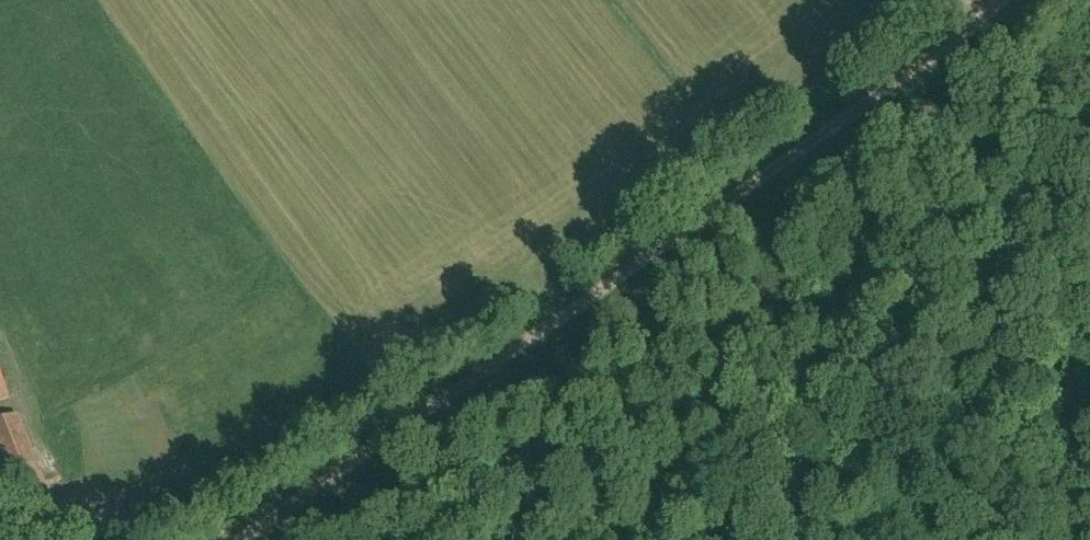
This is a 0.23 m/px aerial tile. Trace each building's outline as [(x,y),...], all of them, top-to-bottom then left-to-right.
[(10,397),(0,372),(0,401),(10,397)] [(0,423),(0,434),(17,481),(40,473),(19,416),(0,423)]
